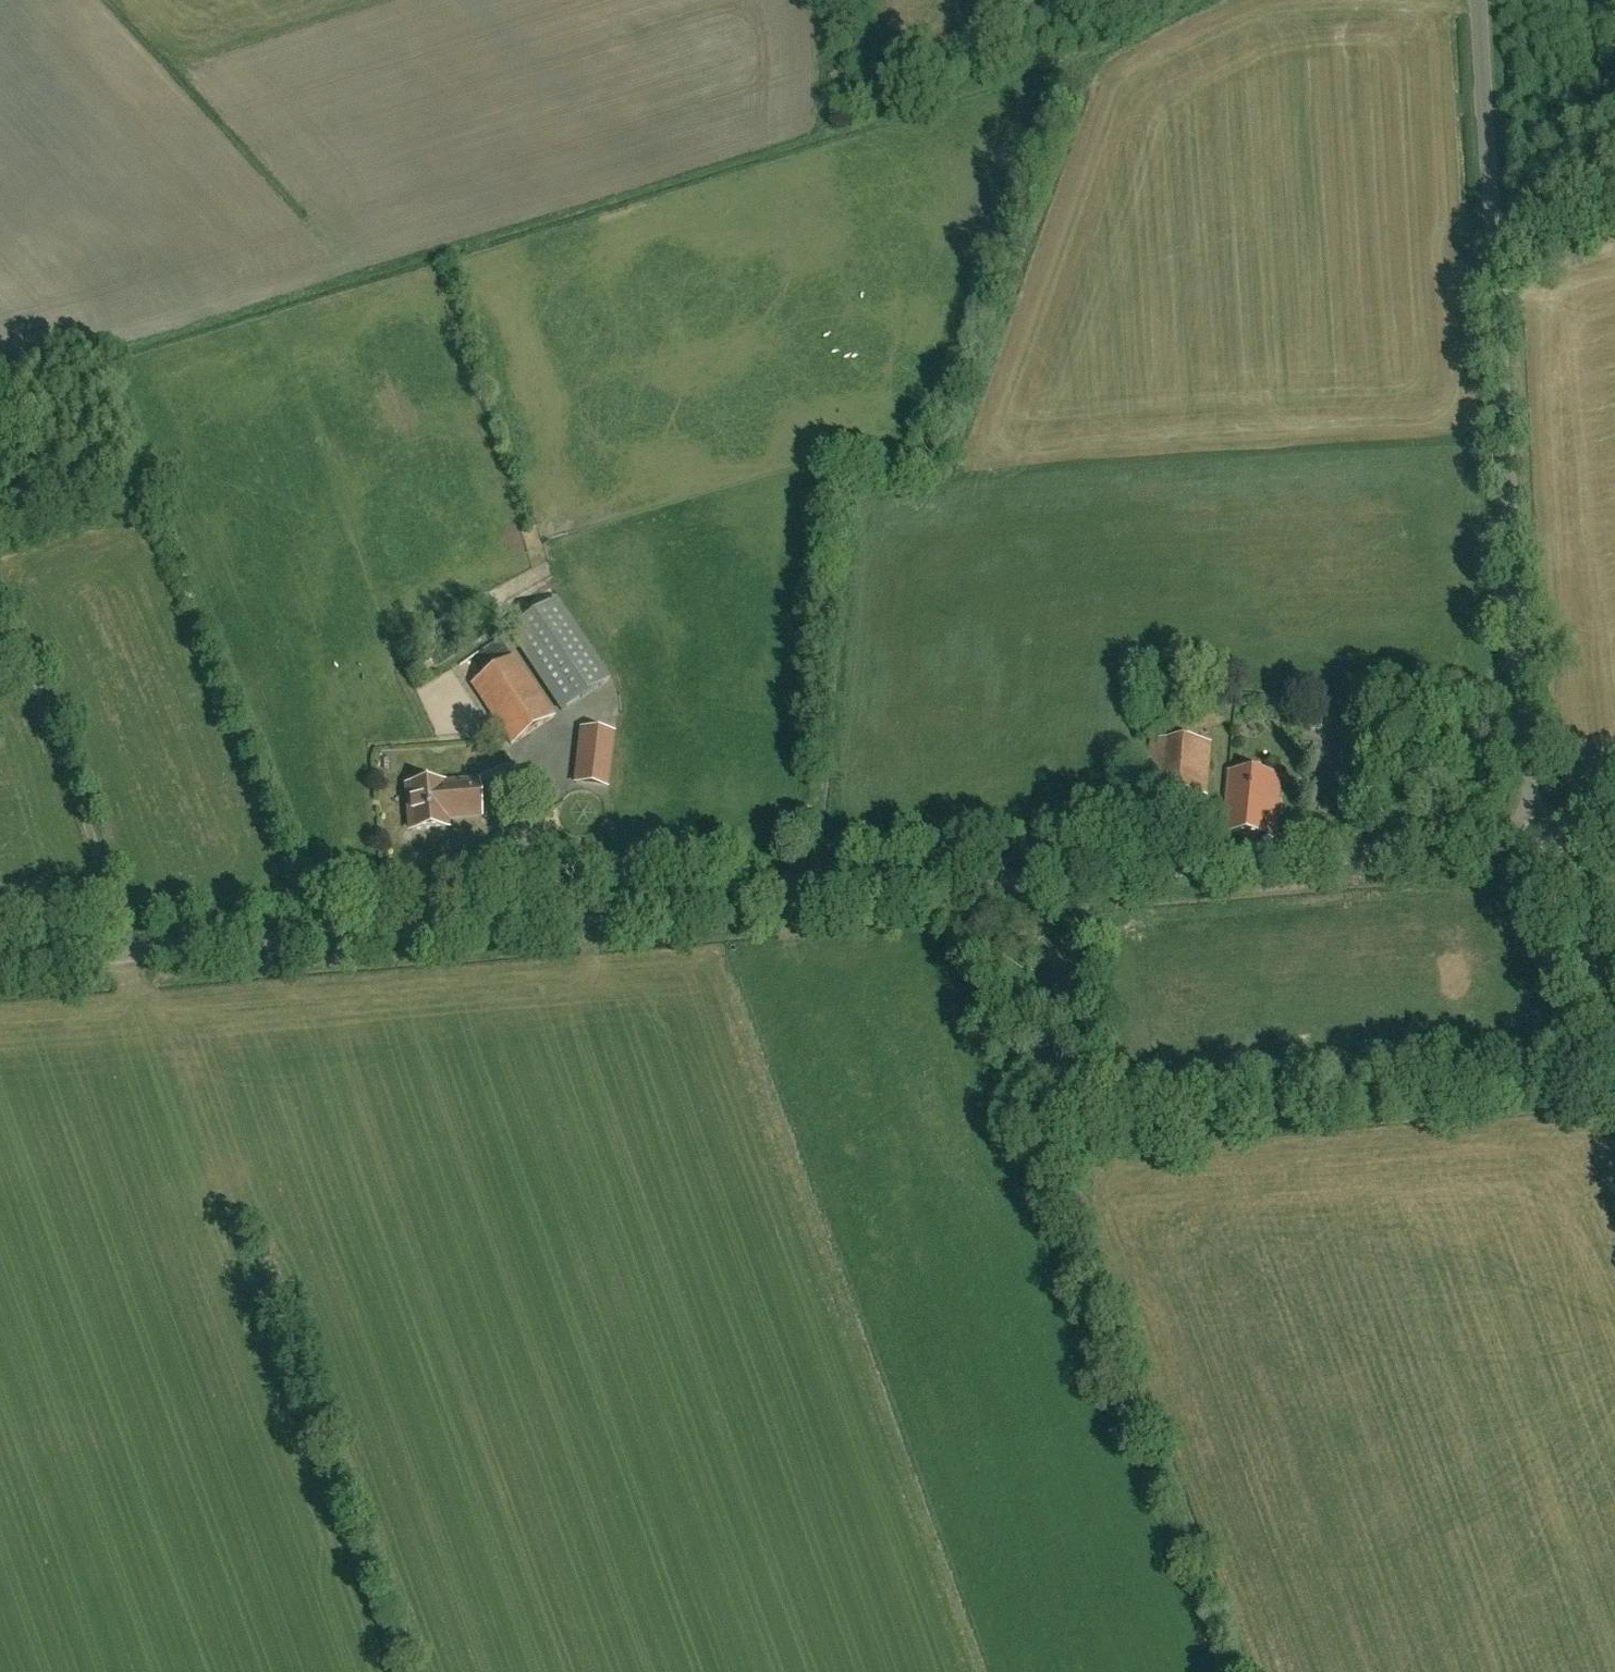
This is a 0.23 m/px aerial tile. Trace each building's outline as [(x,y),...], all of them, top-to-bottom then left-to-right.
[(508,630),(561,711),(608,679),(555,599),(508,630)] [(554,715),(515,655),(472,684),(511,743),(554,715)] [(575,783),(605,786),(611,732),(581,729),(575,783)] [(1167,806),(1169,793),(1209,795),(1212,742),(1152,737),(1146,805),(1167,806)] [(1276,837),(1282,776),(1230,771),(1224,831),(1276,837)] [(442,784),(442,782),(407,784),(411,828),(445,826),(445,816),(479,813),(477,781),(442,784)]
